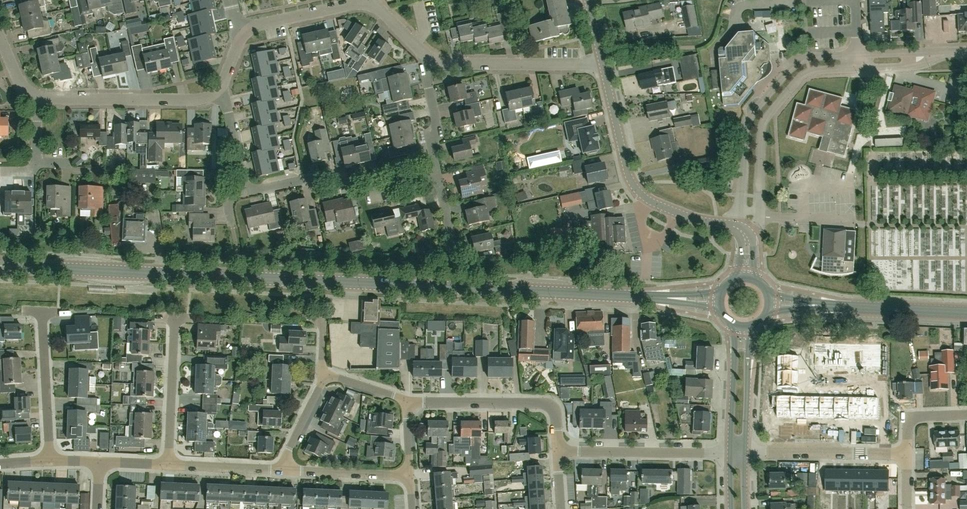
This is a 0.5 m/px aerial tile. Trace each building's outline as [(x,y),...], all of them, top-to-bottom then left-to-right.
[(40,15),(39,8),(45,7),(44,0),(24,0),(25,5),(20,6),(22,19),(40,15)] [(77,7),(76,0),(69,0),(75,27),(81,26),(77,7)] [(80,17),(94,13),(96,20),(103,18),(99,0),(87,0),(83,1),(85,7),(78,8),(80,17)] [(103,18),(101,8),(108,7),(109,12),(114,15),(124,13),(123,7),(121,0),(99,0),(103,18)] [(127,15),(137,13),(135,2),(139,1),(138,0),(124,0),(127,15)] [(191,3),(193,14),(188,16),(215,9),(213,0),(203,0),(191,3)] [(551,21),(553,26),(556,26),(558,35),(558,34),(562,34),(564,35),(565,35),(566,35),(568,34),(569,33),(569,32),(569,30),(569,29),(568,28),(568,27),(567,25),(571,24),(570,22),(569,23),(564,0),(561,0),(547,3),(551,21)] [(887,0),(871,0),(873,32),(884,31),(883,12),(890,12),(889,3),(887,3),(887,0)] [(938,16),(938,6),(937,0),(924,0),(925,17),(938,16)] [(650,20),(663,17),(661,4),(639,9),(639,11),(625,14),(628,30),(651,25),(650,20)] [(902,21),(902,31),(902,32),(916,32),(916,24),(923,23),(923,18),(922,4),(910,5),(910,10),(896,10),(895,12),(895,18),(897,19),(898,19),(902,19),(902,21)] [(938,6),(938,16),(959,15),(960,33),(966,32),(966,4),(938,6)] [(693,6),(682,8),(687,29),(698,27),(693,6)] [(215,9),(188,16),(191,27),(212,22),(210,11),(215,10),(215,9)] [(178,23),(185,22),(183,11),(176,13),(178,23)] [(502,37),(509,35),(504,13),(497,15),(499,22),(485,25),(484,21),(471,24),(470,20),(456,24),(457,28),(450,30),(453,40),(459,38),(460,42),(474,39),(475,43),(489,40),(490,44),(503,41),(502,37)] [(33,38),(51,34),(49,20),(41,17),(40,15),(22,19),(25,32),(31,30),(33,38)] [(126,21),(128,29),(141,26),(140,18),(126,21)] [(551,21),(529,26),(533,42),(559,37),(558,34),(558,35),(556,26),(553,26),(551,21)] [(212,22),(191,27),(193,39),(215,34),(212,22)] [(346,28),(352,32),(345,42),(351,45),(356,49),(360,44),(367,33),(350,22),(346,28)] [(336,43),(330,44),(327,30),(314,33),(318,52),(319,51),(320,57),(332,54),(333,59),(340,58),(336,43)] [(719,51),(721,70),(712,71),(713,89),(718,89),(717,76),(721,76),(724,106),(725,106),(739,105),(762,77),(761,69),(760,68),(764,64),(765,65),(768,65),(771,60),(770,46),(754,32),(739,34),(727,49),(725,48),(721,48),(719,51)] [(320,57),(319,51),(318,52),(314,33),(302,36),(305,51),(299,52),(302,67),(309,66),(308,63),(313,62),(312,58),(320,57)] [(215,34),(193,39),(188,40),(191,51),(212,47),(210,35),(215,34)] [(178,48),(185,46),(183,36),(176,37),(178,48)] [(164,44),(153,46),(159,70),(170,68),(167,55),(177,52),(173,37),(163,39),(164,44)] [(62,51),(65,46),(60,43),(59,38),(47,41),(48,47),(37,50),(40,63),(57,59),(56,52),(62,51)] [(124,57),(131,55),(127,41),(121,42),(124,53),(111,56),(115,75),(128,72),(124,57)] [(380,65),(390,49),(378,41),(368,57),(380,65)] [(367,48),(360,44),(356,49),(351,45),(345,54),(357,62),(362,55),(367,48)] [(159,70),(153,46),(142,49),(141,45),(131,47),(135,62),(144,60),(147,73),(159,70)] [(212,47),(191,51),(194,63),(215,59),(212,47)] [(115,75),(111,56),(98,59),(96,48),(90,49),(93,64),(99,63),(102,78),(115,75)] [(254,66),(276,61),(273,50),(251,55),(254,66)] [(84,68),(91,67),(88,53),(81,54),(84,68)] [(362,55),(357,62),(352,69),(358,73),(367,59),(362,55)] [(680,58),(683,74),(699,71),(695,55),(680,58)] [(57,59),(40,63),(43,76),(66,71),(64,64),(59,65),(57,59)] [(276,61),(254,66),(257,78),(273,74),(278,73),(276,61)] [(285,78),(291,76),(289,66),(282,68),(285,78)] [(665,85),(676,82),(674,73),(671,74),(669,68),(654,71),(654,72),(639,75),(642,89),(665,84),(665,85)] [(345,78),(343,69),(327,73),(329,82),(345,78)] [(388,78),(391,90),(384,92),(409,86),(406,74),(391,78),(389,69),(374,72),(376,81),(388,78)] [(273,74),(257,78),(252,79),(254,91),(276,86),(273,74)] [(466,104),(478,101),(475,92),(464,94),(462,85),(447,89),(450,102),(465,98),(466,104)] [(276,86),(254,91),(257,102),(273,99),(278,97),(276,86)] [(384,92),(387,105),(382,106),(384,115),(399,111),(397,103),(412,99),(409,86),(384,92)] [(531,117),(543,114),(540,101),(533,103),(530,87),(517,90),(521,108),(528,107),(531,117)] [(895,89),(889,110),(927,120),(934,93),(915,88),(914,92),(903,89),(903,91),(895,89)] [(587,115),(586,109),(591,108),(587,93),(578,95),(577,89),(559,93),(562,107),(573,105),(576,117),(583,116),(587,115)] [(845,157),(858,111),(841,106),(843,98),(810,89),(806,105),(797,103),(788,137),(806,141),(808,134),(823,138),(821,146),(829,148),(828,152),(845,157)] [(521,108),(517,90),(505,93),(508,108),(501,110),(504,123),(516,120),(514,110),(521,108)] [(285,103),(291,101),(289,91),(283,92),(285,103)] [(273,99),(257,102),(252,104),(255,115),(276,110),(273,99)] [(671,116),(669,110),(677,108),(676,101),(667,102),(647,107),(650,121),(671,116)] [(472,117),(481,115),(478,102),(466,105),(467,112),(453,115),(456,128),(474,124),(472,117)] [(276,110),(255,115),(258,127),(273,123),(278,122),(276,110)] [(411,120),(415,119),(413,112),(394,116),(395,124),(389,125),(392,137),(414,133),(411,120)] [(699,114),(691,116),(691,115),(674,119),(676,129),(692,125),(693,127),(701,125),(699,114)] [(285,127),(291,125),(289,115),(283,117),(285,127)] [(375,129),(383,125),(381,119),(372,123),(375,129)] [(593,127),(590,128),(581,130),(579,120),(564,124),(567,136),(578,133),(583,154),(589,153),(589,154),(597,152),(596,151),(598,150),(593,127)] [(118,145),(127,145),(127,123),(126,123),(126,126),(114,126),(114,132),(112,132),(112,137),(106,137),(106,146),(106,150),(118,150),(118,145)] [(127,123),(127,145),(127,143),(135,143),(135,147),(147,148),(147,135),(141,135),(141,130),(139,130),(139,123),(127,123)] [(273,123),(258,127),(252,128),(255,140),(276,135),(273,123)] [(181,142),(181,125),(165,125),(165,124),(157,124),(157,134),(149,134),(149,149),(149,161),(157,161),(162,161),(162,149),(163,149),(163,142),(181,142)] [(187,139),(187,151),(203,151),(203,144),(211,144),(210,124),(195,124),(195,139),(187,139)] [(106,146),(106,137),(106,132),(99,132),(99,125),(79,125),(79,137),(95,137),(95,141),(98,141),(98,146),(106,146)] [(670,143),(676,142),(673,128),(661,131),(662,137),(653,140),(654,147),(656,147),(659,161),(674,158),(670,143)] [(323,153),(330,151),(325,129),(314,131),(316,142),(307,144),(312,163),(325,160),(323,153)] [(352,138),(357,164),(370,161),(368,151),(374,149),(370,133),(364,134),(366,143),(359,145),(358,137),(352,138)] [(414,133),(392,137),(394,146),(388,147),(390,158),(408,154),(406,147),(417,144),(414,133)] [(276,135),(255,140),(258,152),(273,148),(279,147),(276,135)] [(357,164),(352,138),(351,138),(351,137),(345,138),(344,137),(339,138),(339,140),(332,142),(336,158),(343,156),(345,167),(357,164)] [(476,137),(474,138),(474,137),(462,140),(463,146),(451,149),(454,161),(472,157),(469,145),(475,143),(478,142),(476,137)] [(285,151),(291,150),(289,140),(283,141),(285,151)] [(273,148),(258,152),(252,153),(255,165),(276,160),(273,148)] [(210,154),(191,154),(191,164),(210,164),(210,154)] [(709,158),(690,161),(691,170),(711,166),(709,158)] [(276,160),(255,165),(258,177),(279,172),(276,160)] [(587,183),(606,179),(603,164),(585,168),(583,160),(571,162),(574,175),(585,172),(587,183)] [(480,186),(487,185),(483,169),(473,171),(474,178),(459,182),(462,197),(482,193),(480,186)] [(131,184),(155,183),(155,170),(131,170),(131,184)] [(176,192),(184,192),(205,192),(205,189),(203,189),(203,178),(193,178),(193,170),(176,170),(176,178),(177,178),(177,186),(176,186),(176,192)] [(69,216),(69,187),(47,187),(47,209),(49,209),(49,208),(58,208),(58,216),(69,216)] [(80,217),(90,217),(102,217),(102,187),(80,187),(80,210),(80,217)] [(609,192),(597,194),(595,188),(584,190),(587,202),(596,200),(598,210),(612,207),(609,192)] [(11,220),(18,220),(18,193),(12,193),(12,191),(6,191),(6,200),(4,200),(4,205),(3,205),(3,216),(11,216),(11,220)] [(18,193),(18,220),(24,220),(24,216),(32,216),(32,206),(31,206),(32,201),(30,201),(30,191),(24,191),(24,193),(18,193)] [(176,213),(179,213),(193,213),(193,206),(204,206),(204,195),(205,195),(205,192),(184,192),(184,205),(176,205),(176,213)] [(562,209),(581,204),(579,192),(559,197),(562,209)] [(521,205),(531,202),(528,195),(519,198),(521,205)] [(486,213),(497,210),(494,197),(483,200),(485,208),(465,212),(469,226),(488,221),(486,213)] [(307,229),(318,226),(315,213),(307,214),(304,199),(290,203),(295,224),(297,223),(305,221),(307,229)] [(344,227),(355,224),(350,201),(339,203),(338,200),(323,203),(327,221),(336,219),(337,223),(342,222),(344,227)] [(269,230),(283,227),(279,209),(271,210),(270,203),(251,207),(251,209),(244,210),(248,227),(268,223),(269,230)] [(402,220),(415,217),(419,217),(422,232),(435,229),(431,209),(423,211),(422,204),(400,209),(401,216),(401,217),(402,220)] [(128,205),(124,205),(123,212),(119,212),(118,205),(108,206),(112,245),(114,245),(114,246),(121,245),(121,244),(123,244),(123,241),(144,243),(145,226),(148,226),(148,220),(145,220),(146,214),(134,214),(132,208),(128,205)] [(385,226),(387,234),(388,237),(405,234),(402,220),(401,217),(395,219),(393,210),(371,215),(374,229),(385,226)] [(214,241),(214,221),(205,221),(205,215),(189,215),(189,228),(193,228),(193,241),(214,241)] [(582,222),(582,229),(584,229),(584,238),(593,238),(593,239),(593,248),(617,246),(617,244),(625,243),(624,226),(623,218),(616,218),(608,219),(608,215),(591,216),(591,222),(582,222)] [(555,242),(565,241),(564,228),(555,229),(555,242)] [(821,272),(821,273),(826,274),(831,275),(837,276),(842,276),(848,275),(853,274),(853,273),(853,266),(854,262),(855,237),(855,231),(846,231),(846,230),(824,229),(823,242),(825,242),(824,249),(823,249),(822,262),(824,263),(823,266),(822,266),(821,272)] [(877,231),(876,257),(924,258),(924,233),(918,233),(918,232),(877,231)] [(501,246),(499,240),(492,242),(490,234),(472,238),(475,252),(495,247),(496,253),(510,249),(509,244),(501,246)] [(352,246),(354,252),(366,249),(364,242),(352,246)] [(399,322),(379,322),(380,302),(378,302),(376,300),(374,300),(373,302),(371,301),(369,348),(377,348),(376,370),(399,370),(399,322)] [(362,302),(361,323),(351,323),(351,334),(360,335),(360,348),(369,348),(371,301),(370,301),(370,302),(362,302)] [(579,335),(603,334),(601,311),(595,312),(589,312),(577,313),(579,335)] [(66,344),(89,343),(87,317),(74,318),(75,327),(65,328),(66,344)] [(0,330),(4,330),(4,340),(21,340),(21,326),(13,326),(13,318),(0,318),(0,330)] [(610,326),(610,336),(612,336),(612,339),(612,360),(637,360),(635,353),(629,353),(629,319),(610,319),(610,326)] [(127,343),(131,343),(148,343),(149,331),(142,330),(142,322),(127,321),(127,330),(127,343)] [(519,361),(545,361),(545,368),(550,369),(550,362),(548,361),(548,350),(534,349),(535,322),(519,321),(518,349),(519,349),(519,361)] [(445,322),(427,322),(427,332),(445,332),(445,322)] [(642,332),(640,332),(641,341),(645,361),(663,357),(661,348),(660,341),(659,338),(655,338),(655,324),(641,325),(642,332)] [(219,325),(209,325),(209,333),(198,333),(197,347),(218,347),(218,341),(214,340),(215,336),(226,336),(226,325),(219,325)] [(556,331),(556,352),(563,352),(563,359),(574,359),(575,335),(569,335),(569,331),(568,331),(566,329),(562,329),(560,331),(556,331)] [(304,346),(305,333),(289,332),(289,338),(280,338),(279,351),(291,352),(291,345),(304,346)] [(592,336),(592,346),(605,345),(605,336),(592,336)] [(512,357),(518,356),(514,340),(508,341),(512,357)] [(402,342),(402,360),(414,360),(415,345),(409,345),(409,342),(402,342)] [(131,349),(127,349),(126,350),(126,355),(126,358),(122,358),(121,363),(132,363),(141,364),(142,356),(148,356),(148,343),(131,343),(131,349)] [(814,345),(814,367),(822,367),(822,370),(828,370),(828,367),(836,367),(844,367),(844,370),(850,371),(850,368),(858,368),(866,368),(866,371),(872,371),(872,368),(880,368),(880,346),(858,346),(836,345),(814,345)] [(665,359),(669,376),(685,377),(685,375),(696,376),(696,370),(712,371),(713,349),(697,348),(696,363),(685,362),(684,369),(672,369),(669,358),(665,359)] [(4,372),(21,371),(20,359),(13,359),(13,350),(0,351),(0,372),(4,372)] [(427,355),(426,350),(421,350),(421,364),(413,364),(414,378),(427,377),(427,355)] [(427,377),(441,377),(441,364),(434,364),(434,350),(426,350),(427,355),(427,377)] [(947,369),(953,368),(953,351),(943,352),(943,367),(930,367),(930,375),(931,374),(932,389),(948,389),(947,369)] [(270,372),(270,380),(290,381),(290,367),(282,366),(283,356),(269,356),(269,362),(273,362),(273,372),(270,372)] [(197,366),(196,380),(222,381),(222,377),(219,375),(216,375),(216,373),(214,373),(214,368),(226,369),(227,357),(204,357),(204,366),(197,366)] [(779,357),(779,369),(799,369),(799,358),(779,357)] [(452,378),(464,378),(464,359),(452,359),(452,378)] [(464,359),(464,378),(475,378),(475,360),(464,359)] [(500,360),(499,378),(512,378),(512,359),(500,360)] [(499,378),(500,360),(488,360),(488,378),(499,378)] [(134,372),(133,384),(153,385),(154,373),(147,372),(148,364),(141,364),(132,363),(131,372),(134,372)] [(69,384),(89,384),(90,377),(86,377),(87,371),(91,371),(91,364),(78,364),(77,370),(69,370),(69,384)] [(610,364),(591,365),(591,376),(611,375),(610,364)] [(899,384),(898,383),(893,383),(893,392),(895,392),(895,398),(899,399),(899,401),(913,400),(913,393),(917,393),(917,391),(924,390),(923,378),(921,378),(919,368),(912,370),(915,383),(899,384)] [(779,369),(779,380),(799,380),(799,369),(779,369)] [(4,372),(4,379),(0,380),(0,394),(15,393),(15,384),(21,384),(21,371),(4,372)] [(653,371),(643,374),(646,385),(656,383),(653,371)] [(560,377),(560,386),(584,386),(584,376),(560,377)] [(213,395),(213,391),(213,388),(215,388),(215,386),(219,386),(221,384),(222,381),(196,380),(195,394),(213,395)] [(290,381),(270,380),(270,387),(272,387),(272,394),(290,394),(290,381)] [(676,396),(676,404),(688,405),(688,397),(696,397),(696,402),(703,402),(703,399),(711,399),(711,381),(685,380),(685,397),(676,396)] [(779,380),(778,391),(798,391),(799,380),(779,380)] [(77,398),(76,404),(97,405),(97,398),(86,398),(86,391),(89,392),(89,384),(69,384),(69,397),(77,398)] [(153,385),(133,384),(130,384),(130,405),(145,406),(146,398),(153,398),(153,385)] [(652,385),(646,386),(648,395),(654,393),(652,385)] [(562,391),(564,397),(570,396),(569,389),(562,391)] [(331,398),(325,409),(342,417),(344,412),(348,414),(350,413),(355,402),(352,400),(355,393),(348,391),(342,402),(340,402),(331,398)] [(821,397),(821,417),(835,418),(835,398),(825,397),(825,391),(821,391),(821,397)] [(835,418),(835,420),(849,420),(849,418),(849,398),(839,398),(839,392),(835,392),(835,398),(835,418)] [(849,398),(849,418),(863,418),(863,398),(853,398),(853,392),(849,392),(849,398)] [(863,398),(863,418),(874,419),(874,399),(867,398),(867,392),(863,392),(863,398)] [(774,396),(774,405),(779,405),(779,416),(793,417),(793,397),(774,396)] [(263,400),(263,406),(269,406),(269,404),(281,404),(281,397),(267,397),(267,400),(263,400)] [(793,397),(793,417),(807,417),(807,397),(793,397)] [(807,397),(807,417),(821,417),(821,397),(807,397)] [(5,421),(16,421),(15,414),(30,413),(29,398),(14,399),(15,410),(0,411),(0,420),(0,422),(5,421)] [(579,429),(592,429),(592,411),(584,410),(584,402),(573,402),(573,404),(565,404),(567,410),(573,410),(573,415),(579,416),(579,429)] [(592,411),(592,429),(604,429),(604,416),(611,416),(611,402),(600,402),(600,411),(592,411)] [(68,411),(68,425),(88,426),(88,419),(85,418),(85,411),(97,412),(97,405),(76,404),(76,411),(68,411)] [(709,432),(710,413),(710,406),(688,405),(676,404),(681,424),(693,425),(692,435),(701,435),(701,432),(709,432)] [(129,426),(134,426),(151,427),(152,414),(145,414),(145,406),(130,405),(129,414),(130,414),(129,426)] [(258,412),(258,420),(258,426),(280,427),(280,413),(270,412),(270,406),(269,406),(263,406),(259,405),(259,406),(248,405),(248,412),(258,412)] [(342,417),(325,409),(319,420),(329,425),(330,427),(327,432),(338,437),(344,425),(339,423),(342,417)] [(640,415),(640,411),(625,411),(625,432),(647,431),(647,415),(640,415)] [(188,414),(188,428),(205,428),(205,429),(214,429),(214,425),(211,423),(208,423),(208,421),(205,421),(206,414),(188,414)] [(368,420),(366,434),(378,435),(379,430),(380,428),(391,429),(392,415),(384,414),(384,416),(373,415),(373,421),(368,420)] [(510,434),(510,422),(494,423),(495,434),(504,433),(505,443),(510,443),(510,434)] [(9,424),(10,430),(10,437),(16,436),(17,443),(31,442),(30,429),(26,429),(26,423),(9,424)] [(426,456),(437,456),(437,423),(427,423),(427,438),(432,438),(432,445),(426,445),(426,456)] [(445,453),(444,453),(444,438),(448,438),(448,423),(437,423),(437,456),(438,456),(438,468),(445,468),(445,453)] [(471,456),(471,423),(460,423),(460,456),(471,456)] [(471,423),(471,456),(471,460),(480,460),(480,447),(481,447),(481,423),(471,423)] [(88,426),(68,425),(67,439),(75,439),(75,446),(89,447),(89,440),(85,439),(85,433),(88,433),(88,426)] [(128,447),(144,447),(144,439),(151,440),(151,427),(134,426),(134,439),(129,438),(129,439),(117,439),(116,447),(128,447)] [(205,442),(205,429),(205,428),(188,428),(187,442),(205,442)] [(948,447),(961,447),(960,431),(947,432),(948,447)] [(273,438),(261,438),(261,432),(248,432),(248,442),(258,442),(258,453),(272,453),(273,438)] [(948,447),(947,432),(935,432),(935,448),(948,447)] [(374,457),(376,457),(385,458),(385,459),(393,460),(394,446),(391,445),(384,445),(382,443),(383,437),(371,436),(370,444),(370,446),(370,450),(375,450),(374,457)] [(311,438),(304,451),(311,455),(312,454),(322,458),(325,453),(329,455),(335,443),(325,437),(322,442),(320,443),(311,438)] [(530,454),(540,454),(539,439),(528,439),(528,440),(520,441),(520,445),(529,444),(529,453),(509,454),(510,462),(530,460),(530,454)] [(214,453),(214,443),(209,442),(209,446),(195,446),(195,452),(205,452),(214,453)] [(943,452),(943,462),(940,462),(940,461),(930,461),(930,470),(950,469),(950,462),(954,461),(954,453),(943,452)] [(959,454),(959,469),(966,469),(966,454),(959,454)] [(479,476),(492,476),(491,465),(478,466),(479,476)] [(507,478),(507,481),(542,479),(541,467),(528,468),(528,473),(523,474),(523,477),(511,478),(507,478)] [(593,497),(593,470),(583,470),(583,485),(589,485),(588,497),(593,497)] [(592,508),(608,508),(608,504),(599,504),(599,485),(604,485),(604,470),(593,470),(593,497),(592,503),(592,508)] [(628,491),(628,470),(613,470),(612,488),(620,488),(620,491),(628,491)] [(672,474),(673,472),(673,471),(644,471),(643,484),(672,485),(672,481),(678,481),(678,495),(690,495),(691,470),(679,470),(679,472),(679,474),(672,474)] [(826,491),(839,491),(839,470),(827,470),(826,491)] [(852,470),(839,470),(839,491),(852,491),(852,470)] [(864,491),(864,470),(852,470),(852,491),(864,491)] [(877,471),(864,470),(864,491),(877,492),(877,471)] [(889,492),(890,471),(877,471),(877,492),(889,492)] [(434,474),(435,487),(449,486),(452,486),(452,480),(456,479),(455,472),(448,473),(434,474)] [(786,482),(790,481),(790,475),(786,475),(786,474),(771,475),(771,480),(770,480),(770,489),(786,489),(786,482)] [(798,474),(798,487),(809,487),(809,474),(798,474)] [(493,482),(492,476),(479,476),(463,478),(464,484),(476,482),(476,484),(493,482)] [(529,486),(529,491),(543,490),(542,479),(507,481),(507,484),(512,483),(523,483),(524,486),(529,486)] [(930,479),(930,492),(946,492),(960,491),(960,486),(958,486),(952,486),(952,485),(946,485),(945,479),(930,479)] [(21,483),(8,483),(7,501),(20,501),(21,483)] [(32,484),(21,483),(20,501),(32,502),(32,484)] [(44,485),(32,484),(32,502),(43,503),(44,485)] [(173,501),(174,484),(161,484),(161,501),(173,501)] [(186,485),(174,484),(173,501),(185,502),(186,502),(186,485)] [(56,485),(44,485),(43,503),(55,503),(56,485)] [(68,486),(56,485),(55,503),(60,503),(66,504),(67,504),(68,486)] [(199,486),(186,485),(186,502),(185,502),(185,504),(191,505),(191,502),(198,502),(199,486)] [(66,508),(71,508),(72,504),(79,504),(80,486),(68,486),(67,504),(66,504),(66,508)] [(118,486),(117,499),(135,499),(135,487),(118,486)] [(219,506),(219,504),(220,487),(207,486),(207,501),(207,503),(214,504),(214,506),(219,506)] [(435,487),(436,500),(453,498),(452,490),(450,490),(449,486),(435,487)] [(233,487),(220,487),(219,504),(227,504),(227,501),(232,501),(231,504),(232,504),(233,487)] [(233,487),(232,504),(240,505),(239,508),(244,508),(244,505),(245,488),(233,487)] [(258,489),(245,488),(244,505),(250,505),(250,508),(256,508),(257,505),(258,489)] [(270,489),(258,489),(257,505),(264,506),(264,508),(269,508),(269,506),(270,489)] [(270,489),(269,506),(277,506),(277,504),(282,504),(282,490),(270,489)] [(282,490),(282,504),(282,507),(288,507),(288,508),(294,508),(295,504),(295,490),(282,490)] [(513,504),(530,503),(544,502),(543,490),(529,491),(530,497),(524,497),(524,500),(513,501),(513,504)] [(309,508),(315,508),(316,491),(303,491),(303,505),(303,508),(309,508)] [(329,492),(316,491),(315,508),(328,508),(329,492)] [(930,492),(931,504),(946,504),(946,497),(952,497),(960,496),(960,491),(946,492),(930,492)] [(341,507),(342,492),(329,492),(328,508),(333,508),(341,508),(341,507)] [(363,493),(350,493),(349,507),(350,507),(350,508),(362,508),(363,493)] [(363,493),(362,508),(374,508),(375,494),(363,493)] [(375,494),(374,508),(387,508),(388,495),(375,494)] [(453,498),(436,500),(437,508),(454,508),(454,503),(451,503),(450,499),(453,499),(453,498)] [(117,508),(134,508),(135,499),(117,499),(117,508)]
